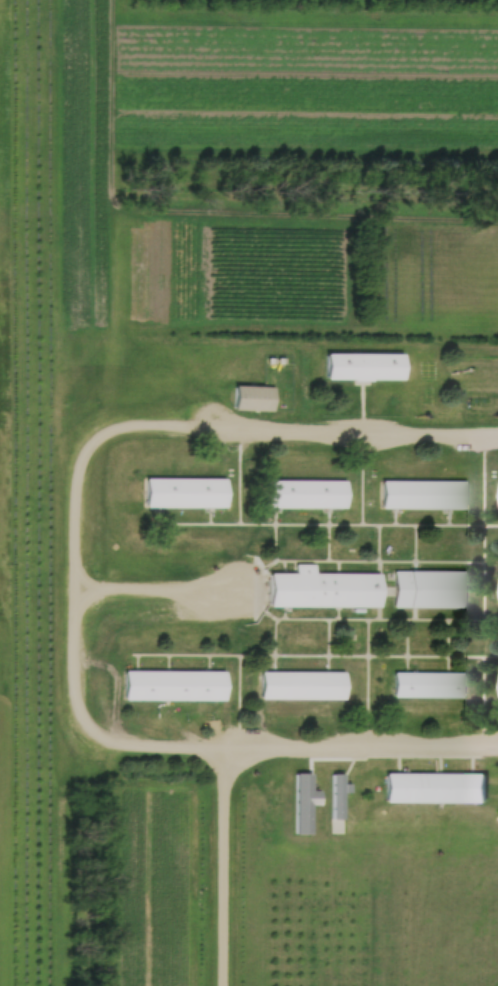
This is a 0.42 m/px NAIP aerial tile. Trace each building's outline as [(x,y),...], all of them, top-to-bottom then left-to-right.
[(321,379),(400,379),(400,352),(321,352),(321,379)] [(271,384),(228,384),(228,409),(271,409),(271,384)] [(209,507),(209,478),(138,478),(138,507),(209,507)] [(342,508),(343,481),(257,480),(257,507),(342,508)] [(378,481),(378,508),(463,508),(463,481),(378,481)] [(312,573),(312,563),(292,563),(292,573),(265,572),(264,606),(377,607),(377,573),(312,573)] [(461,606),(462,571),(391,570),(391,606),(461,606)] [(222,670),(117,670),(117,699),(222,699),(222,670)] [(342,698),(342,670),(257,670),(257,698),(342,698)] [(461,671),(390,671),(390,696),(461,696),(461,671)] [(483,772),(381,772),(381,801),(483,802),(483,772)]
